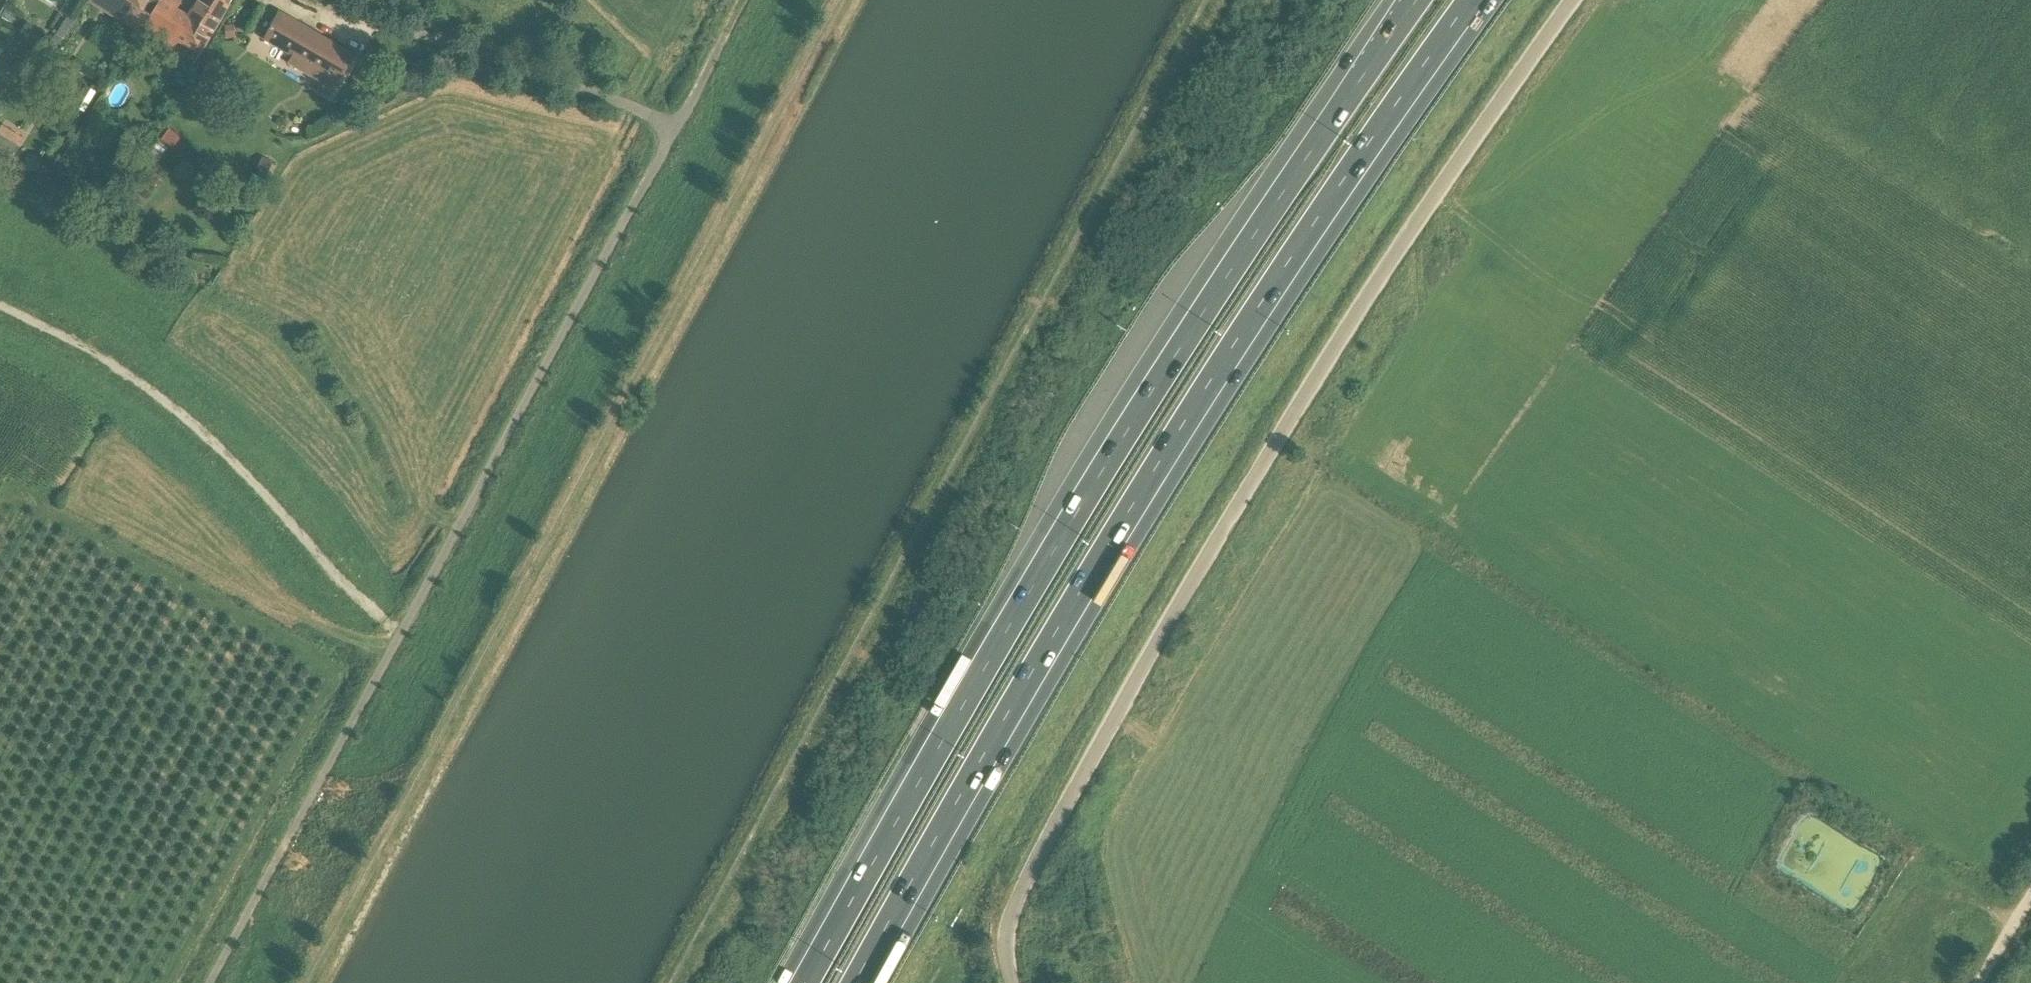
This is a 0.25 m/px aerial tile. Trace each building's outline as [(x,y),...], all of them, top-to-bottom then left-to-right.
[(135,7),(128,17),(145,27),(148,22),(161,0),(123,0),(135,7)] [(233,0),(199,0),(185,25),(172,18),(181,2),(178,0),(161,0),(148,22),(201,54),(230,3),(231,3),(233,0)] [(265,39),(293,55),(287,66),(322,86),(320,90),(331,97),(354,56),(280,14),(265,39)] [(226,26),(228,39),(237,38),(235,24),(226,26)] [(58,51),(65,39),(57,34),(50,47),(56,50),(58,51)] [(0,133),(0,159),(9,164),(20,146),(0,133)] [(274,161),(264,156),(258,167),(269,172),(274,161)]
